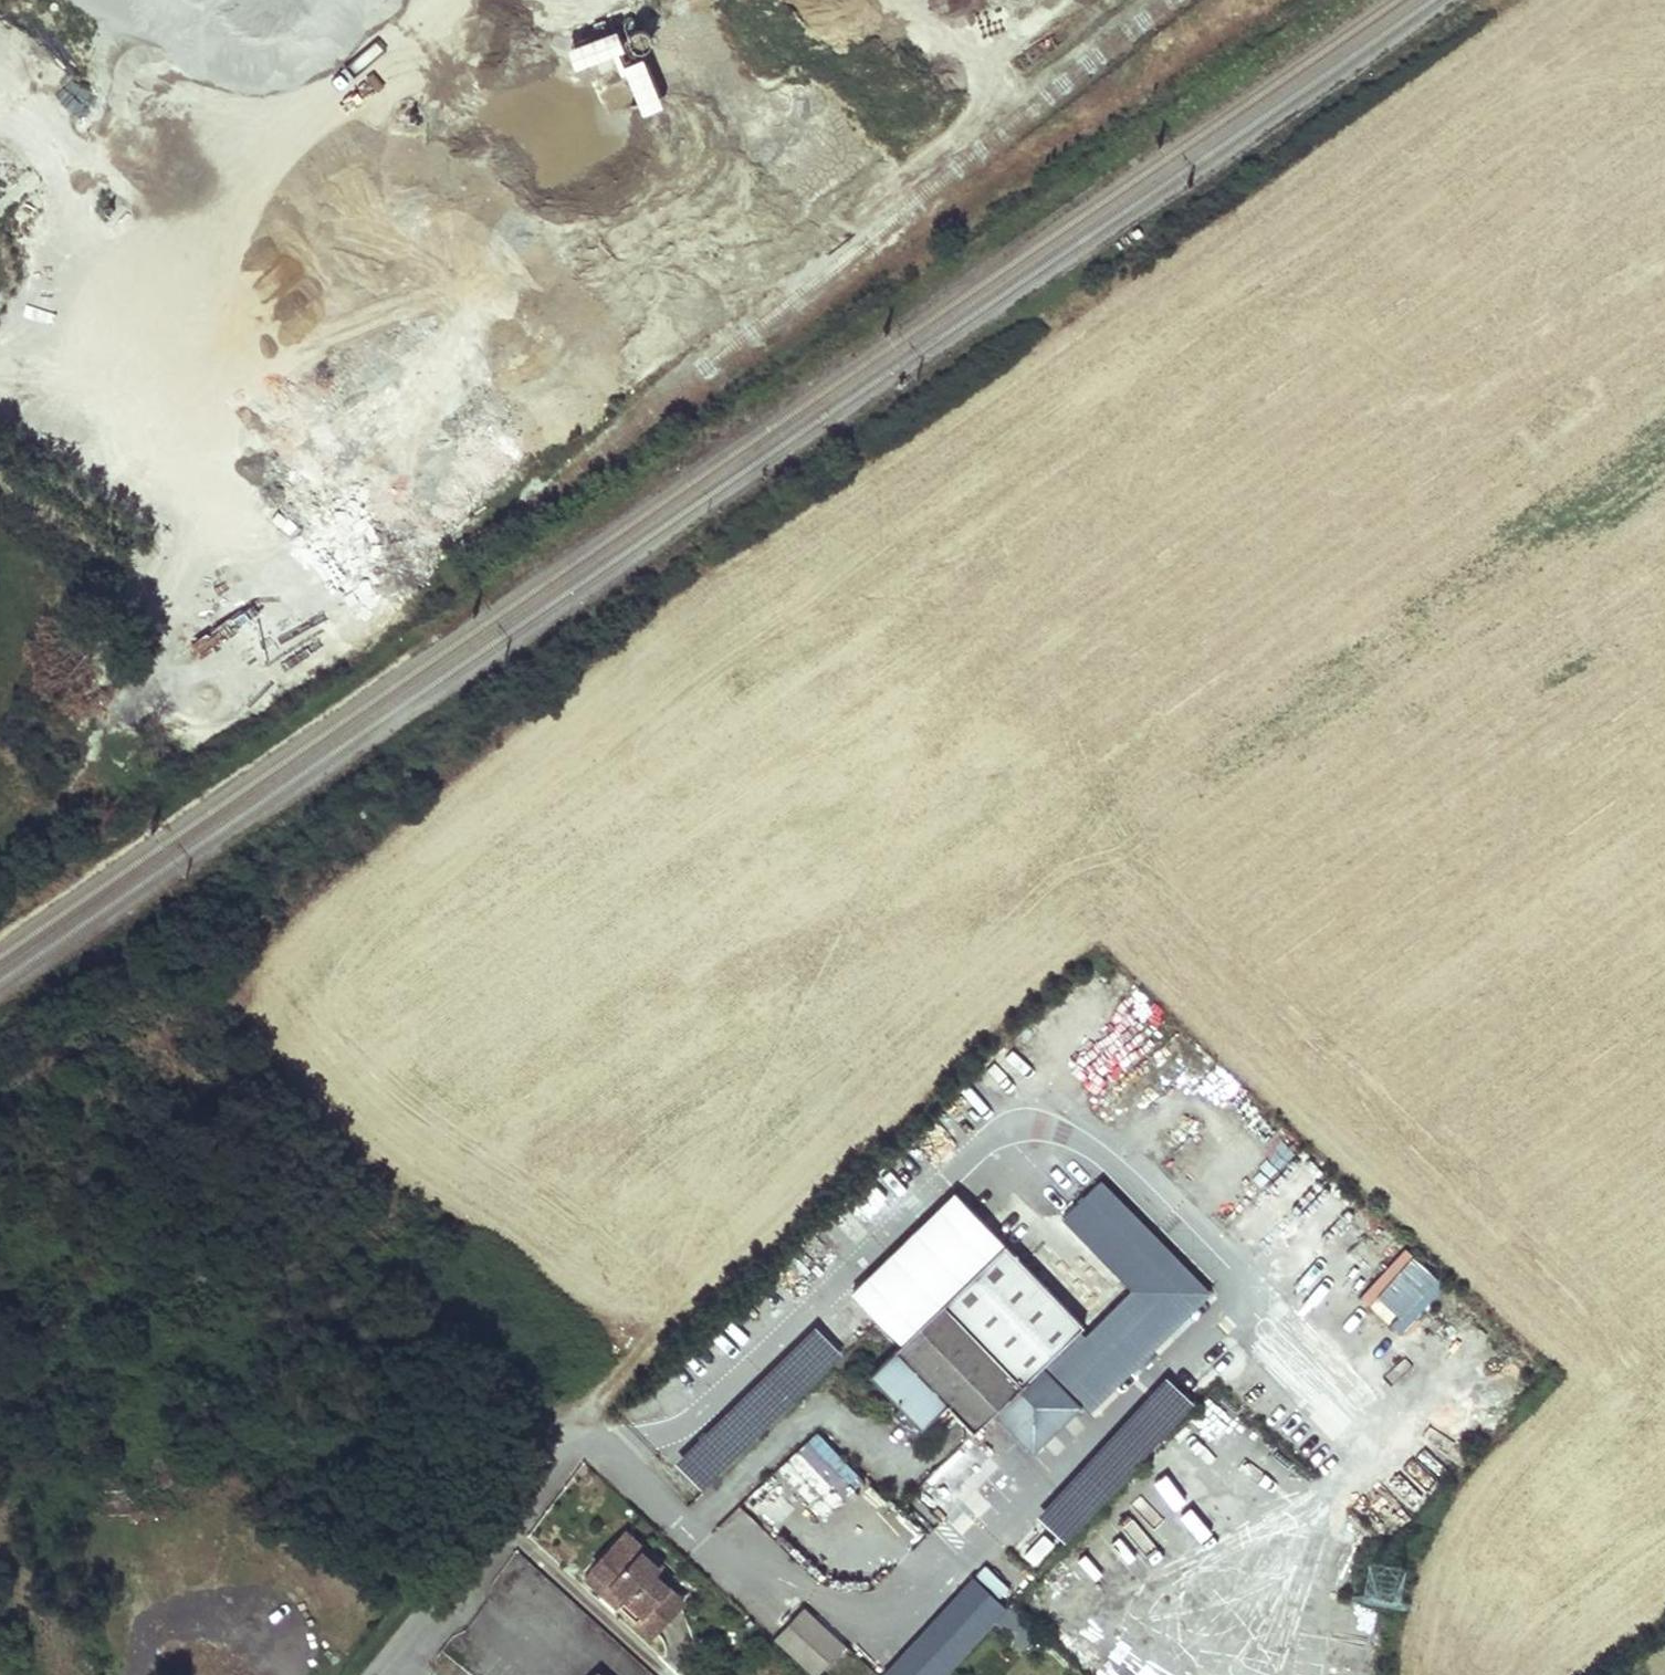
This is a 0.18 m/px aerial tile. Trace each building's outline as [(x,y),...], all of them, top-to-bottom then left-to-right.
[(667,106),(649,55),(632,61),(621,29),(571,47),(578,68),(622,52),(644,114),(667,106)] [(932,1317),(870,1378),(899,1408),(922,1432),(948,1407),(952,1411),(1002,1363),(1063,1304),(1007,1246),(945,1305),(932,1317)] [(923,1309),(932,1317),(945,1305),(936,1296),(923,1309)] [(952,1411),(974,1434),(999,1410),(1034,1445),(1073,1407),(1038,1371),(1084,1326),(1063,1304),(1002,1363),(952,1411)] [(913,1441),(922,1432),(899,1408),(891,1416),(913,1441)] [(941,1486),(974,1519),(1015,1478),(982,1445),(941,1486)] [(1154,1467),(1139,1479),(1160,1506),(1175,1495),(1154,1467)] [(1154,1534),(1170,1522),(1140,1483),(1107,1508),(1127,1534),(1145,1521),(1154,1534)] [(626,1533),(593,1568),(627,1599),(620,1606),(652,1635),(683,1602),(652,1574),(661,1565),(626,1533)] [(593,1568),(584,1578),(617,1609),(620,1606),(627,1599),(593,1568)] [(773,1638),(805,1668),(835,1636),(806,1609),(773,1638)] [(805,1668),(812,1674),(815,1674),(844,1645),(835,1636),(805,1668)]
